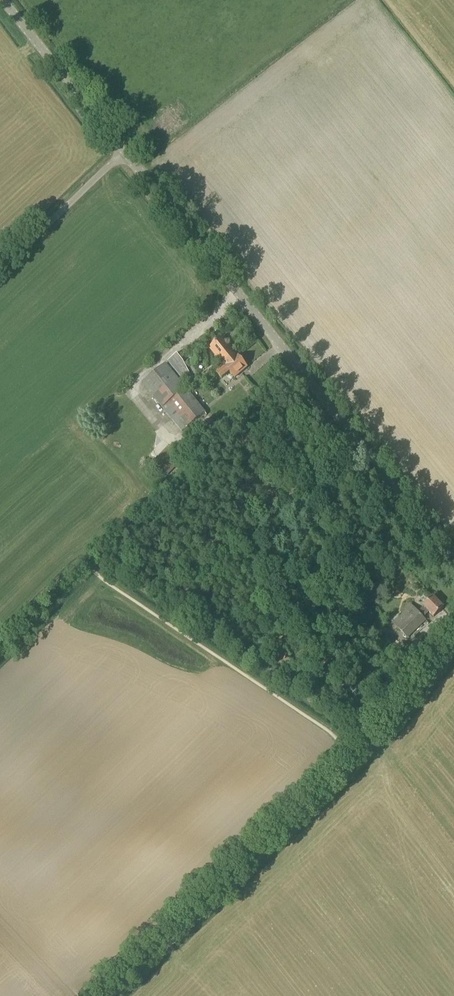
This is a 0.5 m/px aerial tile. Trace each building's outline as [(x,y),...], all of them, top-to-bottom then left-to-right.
[(237,357),(222,339),(210,348),(224,365),(216,372),(222,379),(230,372),(235,378),(247,368),(238,356),(237,357)] [(176,351),(167,360),(182,378),(189,372),(183,360),(176,351)] [(182,432),(206,413),(177,378),(166,364),(142,383),(154,398),(182,432)] [(143,400),(137,405),(150,419),(156,414),(143,400)] [(373,593),(387,580),(382,575),(368,588),(373,593)] [(434,617),(443,608),(433,597),(423,607),(424,607),(418,613),(416,610),(411,615),(406,610),(393,623),(407,638),(425,620),(423,618),(429,612),(434,617)]
